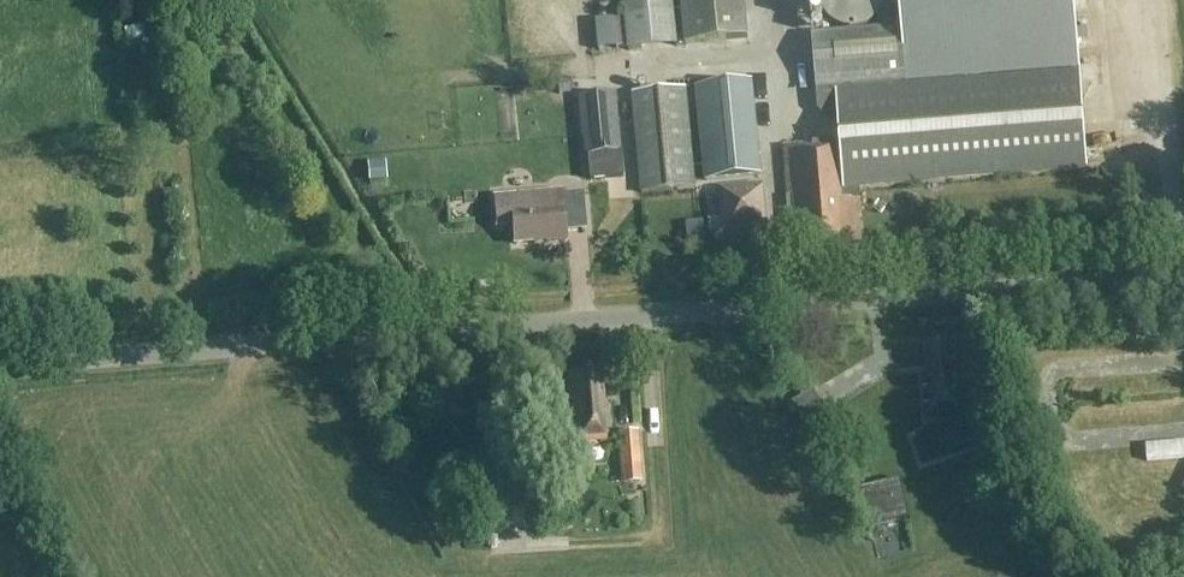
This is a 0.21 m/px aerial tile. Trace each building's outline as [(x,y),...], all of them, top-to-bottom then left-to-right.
[(628,49),(676,45),(672,0),(623,0),(628,49)] [(686,45),(746,39),(742,0),(681,0),(686,45)] [(1077,73),(1072,0),(900,0),(901,22),(883,24),(884,30),(812,36),(813,48),(809,53),(810,67),(814,70),(818,114),(837,112),(839,143),(782,148),(789,234),(805,233),(806,253),(844,249),(841,220),(860,218),(859,200),(844,202),(844,191),(1085,170),(1077,73)] [(884,0),(821,0),(821,1),(821,4),(822,6),(822,9),(824,11),(825,14),(826,16),(828,18),(830,21),(832,22),(834,24),(836,26),(839,27),(842,28),(844,29),(847,29),(850,30),(852,30),(855,30),(858,29),(861,29),(863,28),(866,27),(871,24),(873,22),(875,21),(877,18),(879,16),(880,14),(881,11),(882,9),(883,6),(884,3),(884,1),(884,0)] [(617,48),(613,19),(595,21),(598,50),(617,48)] [(696,88),(705,182),(761,177),(753,83),(696,88)] [(685,89),(632,94),(641,194),(694,189),(685,89)] [(616,96),(582,99),(589,179),(623,176),(616,96)] [(384,162),(367,163),(368,180),(385,179),(384,162)] [(764,185),(721,190),(727,238),(769,233),(764,185)] [(513,225),(514,244),(543,242),(544,244),(564,243),(564,232),(585,230),(582,194),(561,196),(560,192),(494,198),(496,223),(500,226),(513,225)] [(701,223),(686,224),(688,241),(703,239),(701,223)] [(958,416),(952,358),(951,348),(928,350),(931,375),(923,376),(928,419),(938,418),(939,428),(912,436),(913,440),(926,436),(933,456),(970,444),(971,446),(975,445),(966,419),(953,423),(952,416),(958,416)] [(600,371),(566,374),(572,445),(606,442),(600,371)] [(792,404),(818,445),(838,433),(812,392),(792,404)] [(642,420),(645,474),(666,473),(663,419),(642,420)] [(617,434),(620,466),(621,484),(642,484),(640,466),(637,432),(617,434)] [(34,504),(18,510),(25,529),(41,523),(34,504)]
